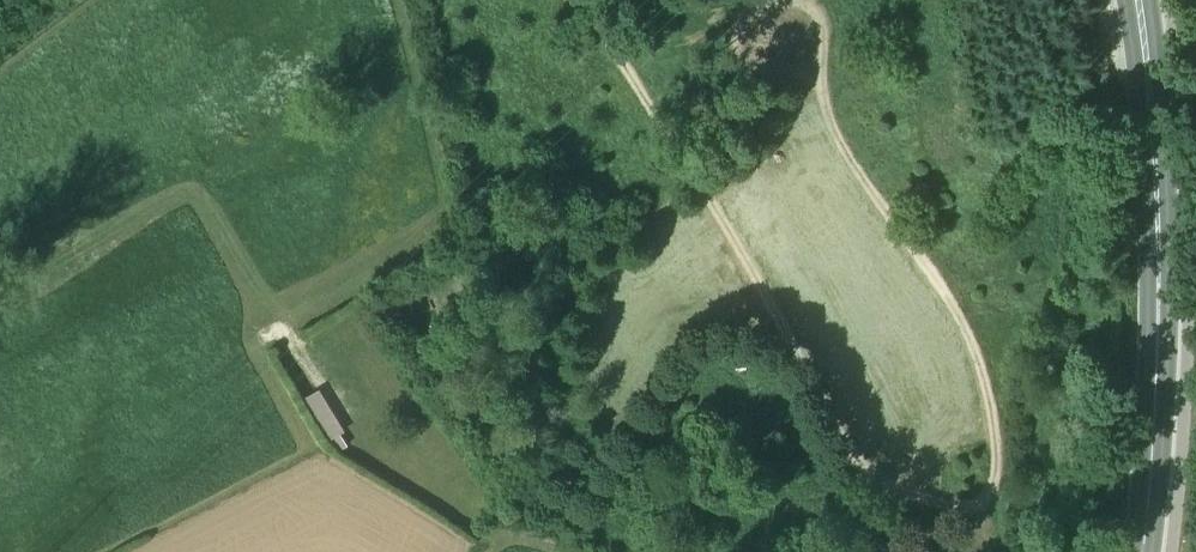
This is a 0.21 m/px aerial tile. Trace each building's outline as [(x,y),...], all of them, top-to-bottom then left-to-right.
[(320,387),(304,394),(324,439),(340,432),(320,387)]
